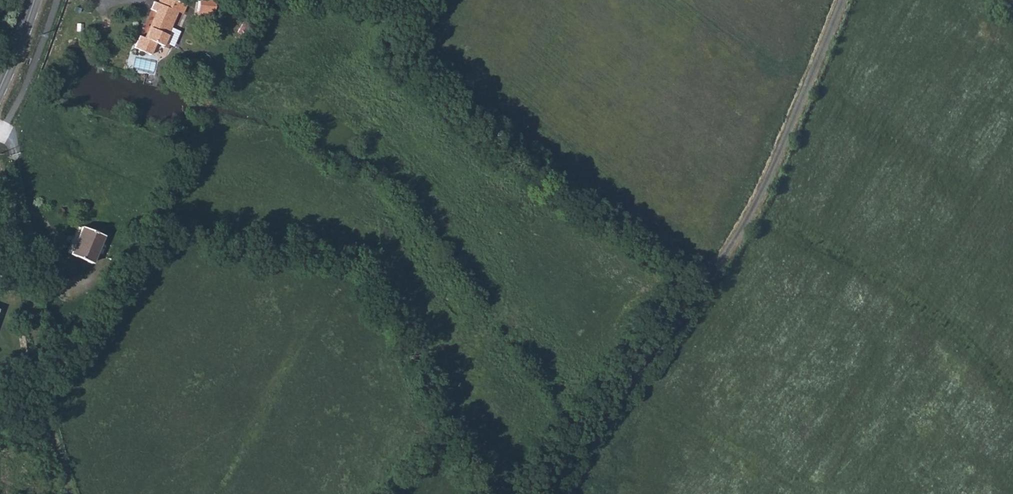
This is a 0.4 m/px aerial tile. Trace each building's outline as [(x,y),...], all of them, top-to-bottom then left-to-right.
[(176,0),(157,0),(157,1),(154,0),(153,0),(149,8),(156,11),(144,37),(138,35),(134,48),(148,54),(154,42),(162,45),(177,11),(172,9),(176,0)] [(177,0),(176,0),(172,9),(177,11),(181,13),(185,4),(177,0)] [(197,14),(213,16),(215,0),(198,0),(197,14)] [(103,234),(80,225),(69,252),(91,261),(103,234)]
